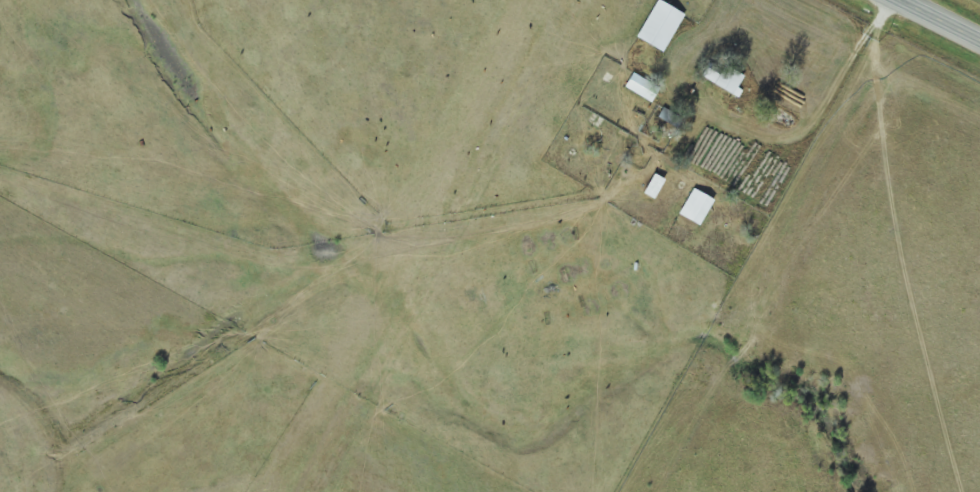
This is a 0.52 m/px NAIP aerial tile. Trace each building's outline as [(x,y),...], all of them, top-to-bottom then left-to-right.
[(685,11),(662,0),(657,0),(640,38),(667,50),(685,11)] [(723,73),(709,67),(704,79),(739,94),(748,73),(727,64),(723,73)] [(661,88),(635,72),(626,86),(653,102),(661,88)] [(715,197),(693,188),(682,215),(704,224),(715,197)]
